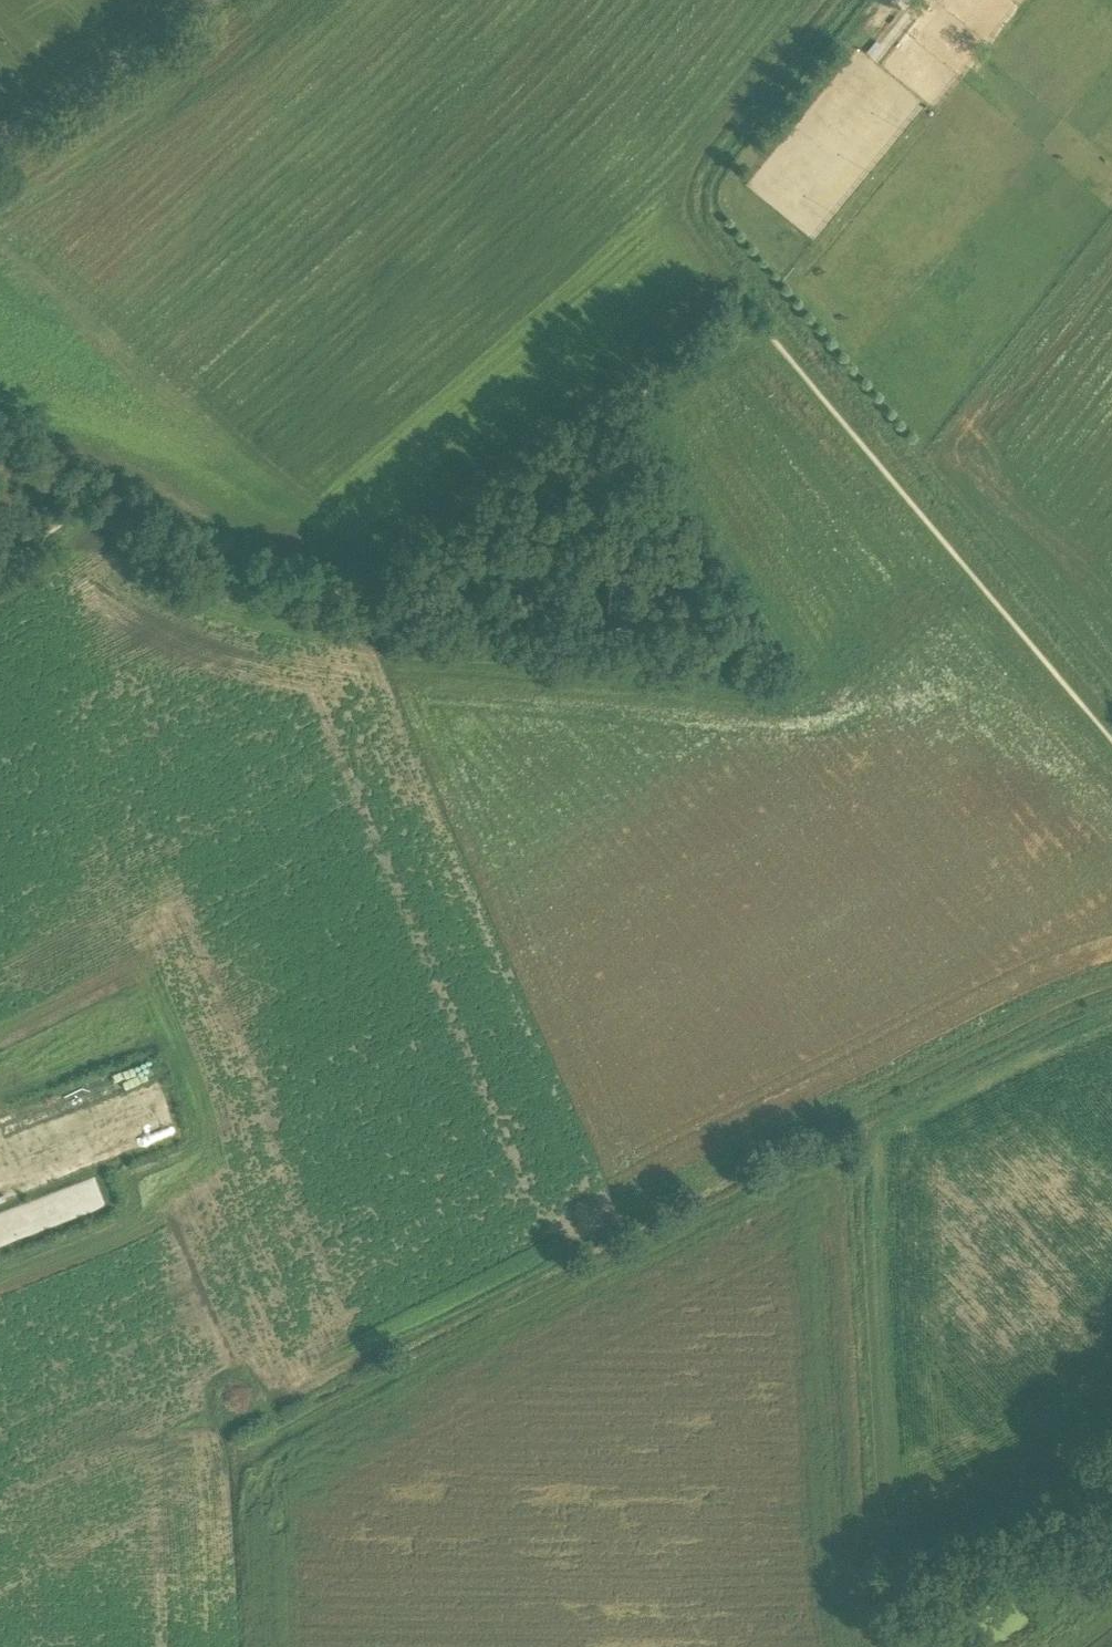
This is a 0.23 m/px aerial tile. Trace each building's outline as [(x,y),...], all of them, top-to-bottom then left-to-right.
[(151,1064),(128,1074),(135,1089),(157,1079),(151,1064)]
